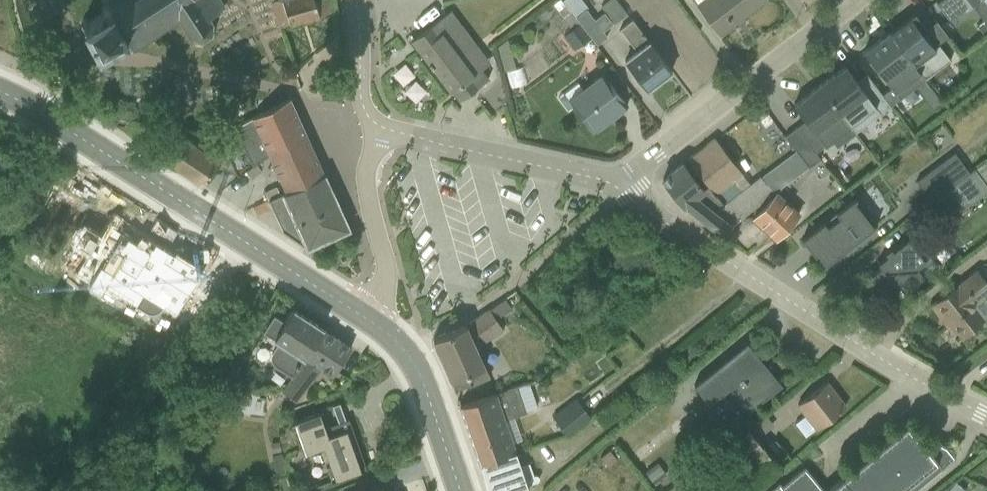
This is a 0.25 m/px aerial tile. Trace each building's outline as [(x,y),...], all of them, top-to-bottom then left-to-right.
[(108,4),(105,5),(102,6),(101,7),(100,10),(82,20),(84,24),(80,26),(82,29),(86,28),(97,48),(93,50),(95,54),(99,52),(101,55),(110,50),(115,58),(178,19),(190,37),(201,41),(212,34),(213,22),(210,16),(225,6),(222,0),(105,0),(108,4)] [(333,12),(330,0),(279,0),(276,1),(275,0),(271,0),(271,2),(270,3),(278,28),(333,12)] [(563,9),(576,0),(556,0),(563,9)] [(593,10),(606,0),(586,0),(593,10)] [(716,40),(764,5),(761,0),(704,0),(693,8),(716,40)] [(985,0),(970,0),(981,14),(968,23),(978,37),(986,30),(986,3),(985,0)] [(606,41),(578,3),(566,12),(594,50),(606,41)] [(624,20),(613,4),(596,16),(608,32),(624,20)] [(457,8),(412,41),(458,103),(503,70),(457,8)] [(923,30),(912,15),(889,32),(924,79),(947,62),(935,45),(947,37),(935,21),(923,30)] [(670,72),(634,26),(623,34),(636,51),(623,61),(646,91),(670,72)] [(924,79),(889,32),(855,56),(868,74),(890,104),(924,79)] [(578,49),(568,37),(561,42),(570,55),(578,49)] [(890,104),(868,74),(854,84),(842,68),(824,81),(858,127),(890,104)] [(564,107),(587,138),(625,109),(602,78),(564,107)] [(858,127),(824,81),(792,106),(805,124),(788,136),(808,164),(858,127)] [(251,141),(299,117),(290,98),(289,98),(229,129),(204,132),(209,139),(201,146),(217,162),(237,145),(235,141),(248,135),(251,141)] [(306,135),(299,117),(251,141),(260,161),(269,154),(306,135)] [(269,154),(278,174),(315,155),(306,135),(269,154)] [(184,136),(168,159),(198,179),(217,162),(201,146),(184,136)] [(687,162),(662,180),(682,209),(708,191),(715,200),(747,178),(719,139),(687,162)] [(916,182),(944,220),(982,192),(954,154),(916,182)] [(323,173),(315,155),(278,174),(286,192),(295,188),(323,173)] [(319,241),(348,228),(323,173),(295,188),(307,214),(319,241)] [(307,214),(295,188),(286,192),(269,200),(280,225),(307,214)] [(751,218),(773,239),(798,213),(776,192),(751,218)] [(801,243),(820,267),(871,227),(852,203),(801,243)] [(307,214),(280,225),(282,230),(307,247),(319,241),(307,214)] [(888,281),(898,293),(919,277),(913,268),(922,262),(906,241),(875,264),(878,268),(858,284),(867,296),(888,281)] [(976,270),(931,306),(960,342),(985,322),(976,310),(986,301),(986,285),(976,270)] [(466,324),(463,326),(476,346),(501,330),(493,319),(520,301),(514,292),(466,324)] [(261,329),(299,354),(319,324),(293,309),(261,329)] [(333,376),(351,347),(319,324),(299,354),(333,376)] [(451,381),(482,366),(463,326),(433,339),(451,381)] [(780,387),(744,346),(695,389),(719,417),(737,402),(748,414),(780,387)] [(452,402),(471,463),(509,451),(506,441),(519,437),(512,414),(532,408),(524,380),(452,402)] [(797,404),(815,429),(847,407),(829,382),(797,404)] [(546,413),(560,432),(586,413),(572,394),(546,413)] [(797,410),(785,416),(792,430),(804,425),(797,410)] [(326,479),(362,468),(348,423),(312,434),(326,479)] [(953,458),(927,427),(915,437),(906,426),(826,490),(912,490),(953,458)] [(629,460),(641,452),(630,437),(618,446),(629,460)] [(509,451),(471,463),(479,490),(511,490),(538,483),(530,458),(513,463),(509,451)] [(634,467),(644,479),(656,470),(646,457),(634,467)] [(804,470),(781,489),(778,485),(770,490),(821,490),(804,470)] [(947,477),(931,490),(959,490),(947,477)]
